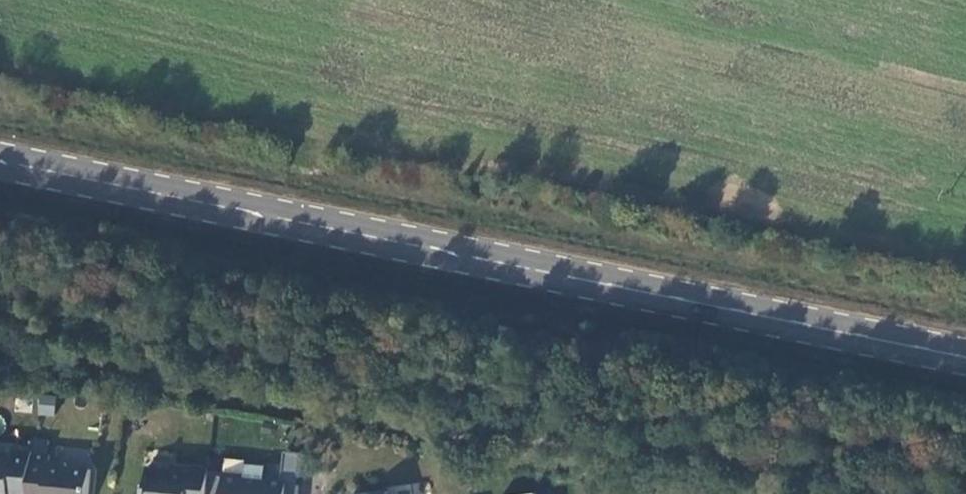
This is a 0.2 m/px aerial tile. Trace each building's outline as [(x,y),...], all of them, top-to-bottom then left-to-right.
[(54,416),(55,395),(39,394),(38,415),(54,416)] [(34,454),(35,451),(15,449),(14,453),(0,452),(0,493),(31,493),(34,454)] [(93,470),(72,468),(68,464),(51,462),(52,456),(34,454),(31,493),(91,493),(93,470)] [(212,467),(191,465),(191,471),(150,467),(147,493),(210,493),(212,467)] [(290,478),(271,476),(266,480),(246,479),(245,479),(246,475),(226,473),(224,493),(288,493),(290,478)]
